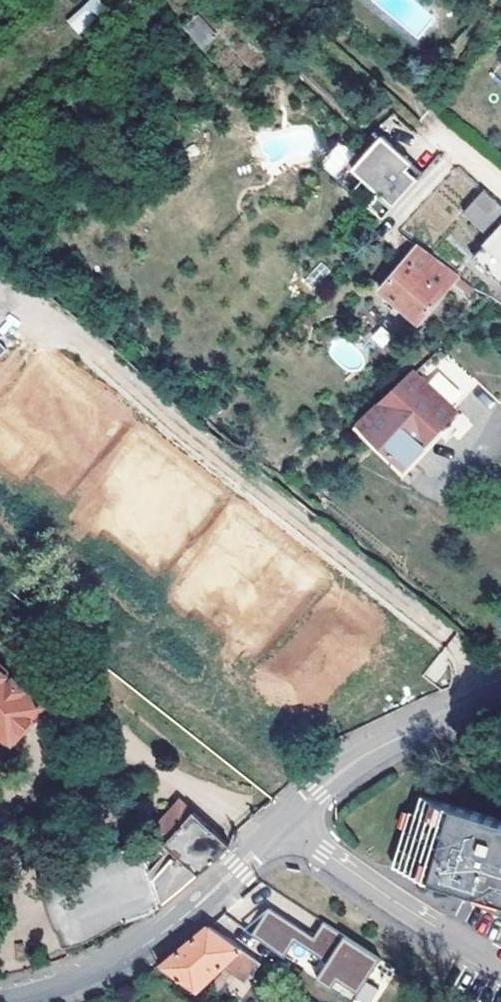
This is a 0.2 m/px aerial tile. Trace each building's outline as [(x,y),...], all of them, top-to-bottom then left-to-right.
[(65,17),(76,32),(107,11),(99,0),(90,0),(65,17)] [(189,17),(208,38),(218,29),(199,7),(189,17)] [(344,170),(349,175),(380,141),(376,137),(359,153),(344,170)] [(356,168),(349,175),(372,196),(367,201),(372,204),(385,216),(424,173),(385,137),(380,141),(356,168)] [(336,177),(355,154),(340,141),(321,164),(336,177)] [(486,229),(500,214),(500,203),(486,189),(467,211),(486,229)] [(500,285),(500,226),(472,257),(500,285)] [(386,290),(421,322),(459,280),(423,248),(386,290)] [(408,376),(371,411),(415,454),(456,413),(454,411),(481,385),(445,346),(410,379),(408,376)] [(17,742),(50,702),(0,661),(0,729),(17,742)] [(402,865),(500,895),(500,813),(425,790),(402,865)] [(182,850),(205,870),(237,842),(186,797),(157,827),(182,850)] [(101,852),(125,921),(151,912),(174,897),(205,870),(182,850),(177,856),(161,841),(136,839),(101,852)] [(322,973),(359,996),(386,953),(328,916),(319,932),(273,903),(256,929),(289,952),(300,936),(332,957),(322,973)] [(250,977),(264,959),(212,921),(188,942),(163,962),(199,986),(228,962),(250,977)] [(275,967),(264,959),(250,977),(262,986),(275,967)]
